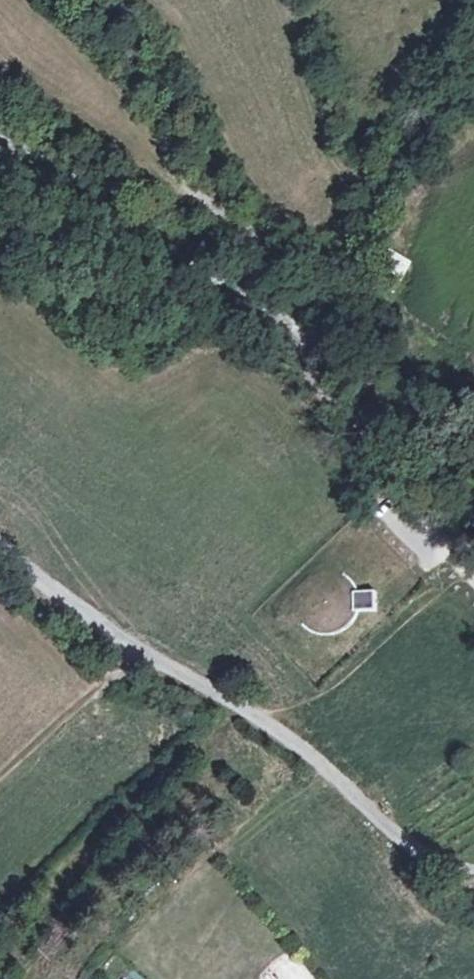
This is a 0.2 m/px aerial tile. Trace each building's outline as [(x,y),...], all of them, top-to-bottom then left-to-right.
[(374,272),(393,287),(412,264),(393,249),(374,272)] [(376,593),(357,593),(356,590),(348,580),(341,575),(329,572),(319,573),(308,578),(302,585),(298,593),(297,600),(297,612),(303,623),(310,629),(315,632),(324,634),(334,634),(340,632),(350,625),(357,615),(357,611),(376,611),(376,593)]
